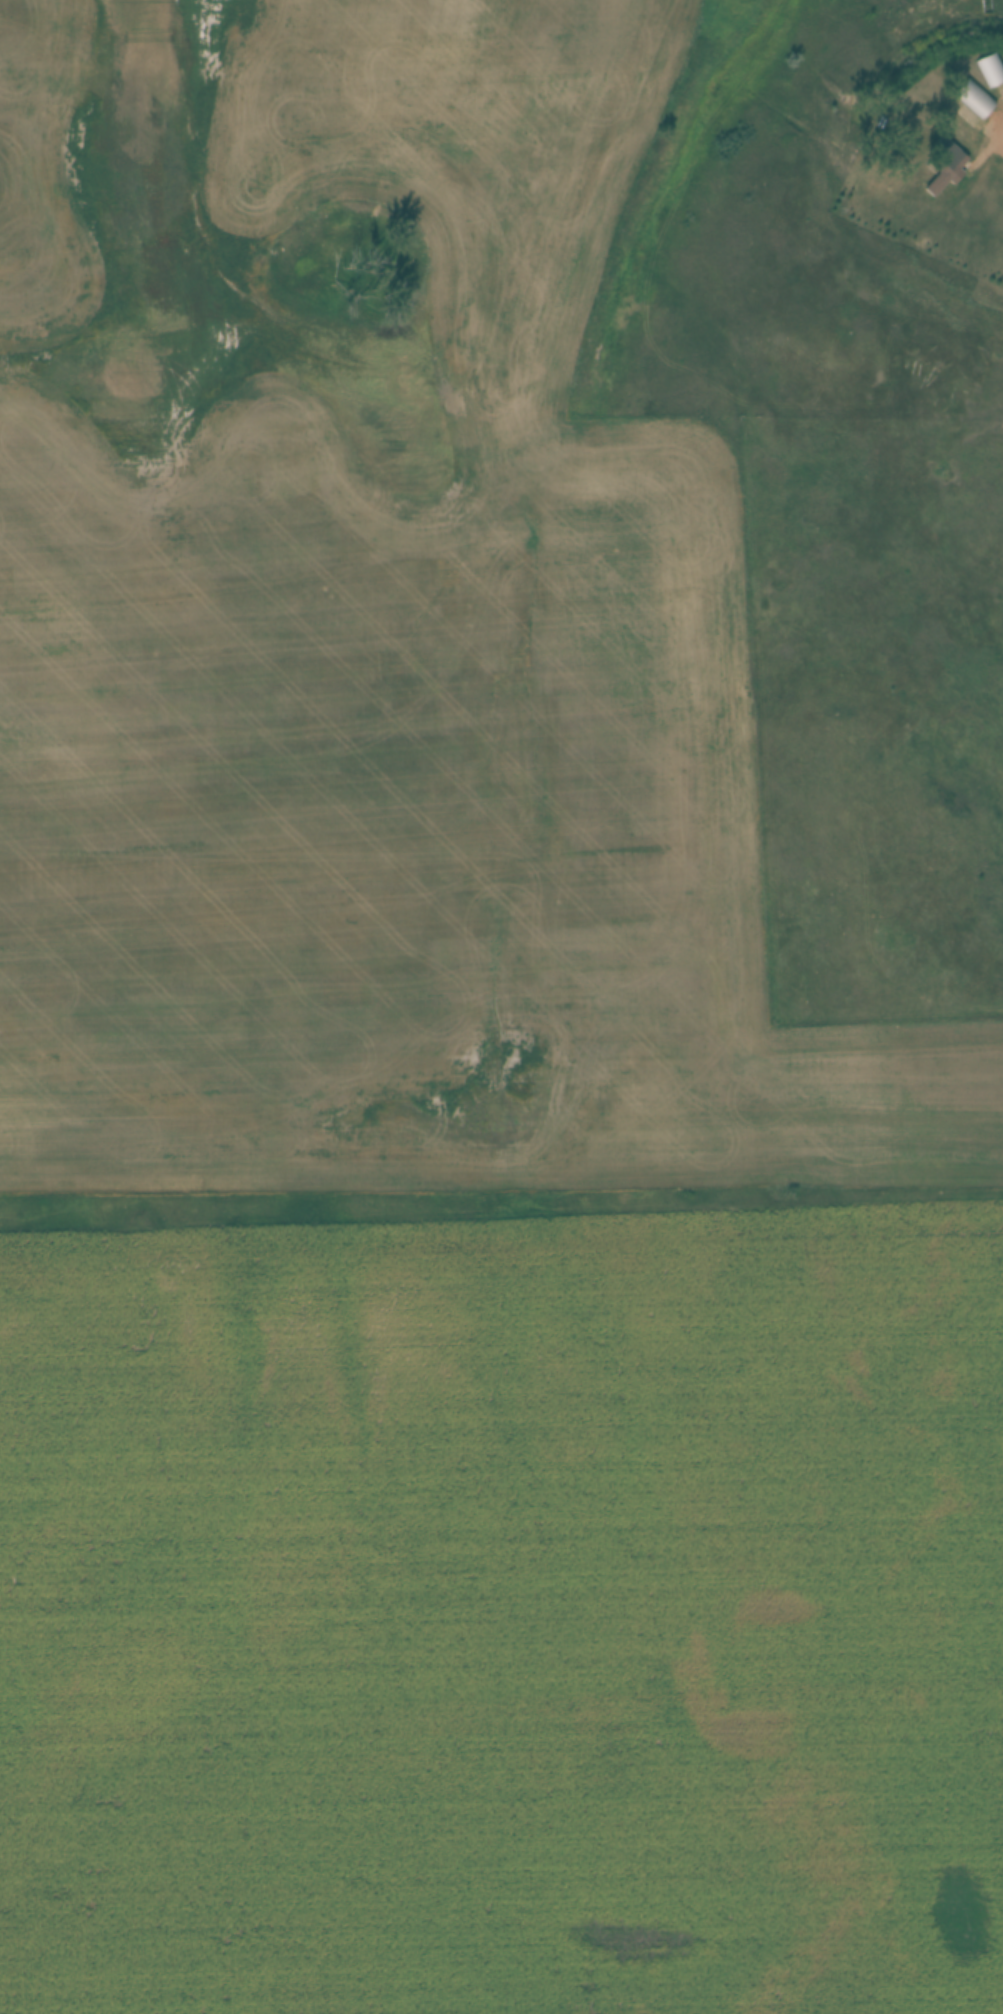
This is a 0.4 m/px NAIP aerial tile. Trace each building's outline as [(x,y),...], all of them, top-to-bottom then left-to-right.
[(990,90),(1002,85),(1002,62),(1000,54),(980,62),(990,90)] [(958,97),(984,123),(999,107),(974,81),(958,97)] [(940,173),(925,187),(934,196),(970,163),(945,136),(924,155),(940,173)]
